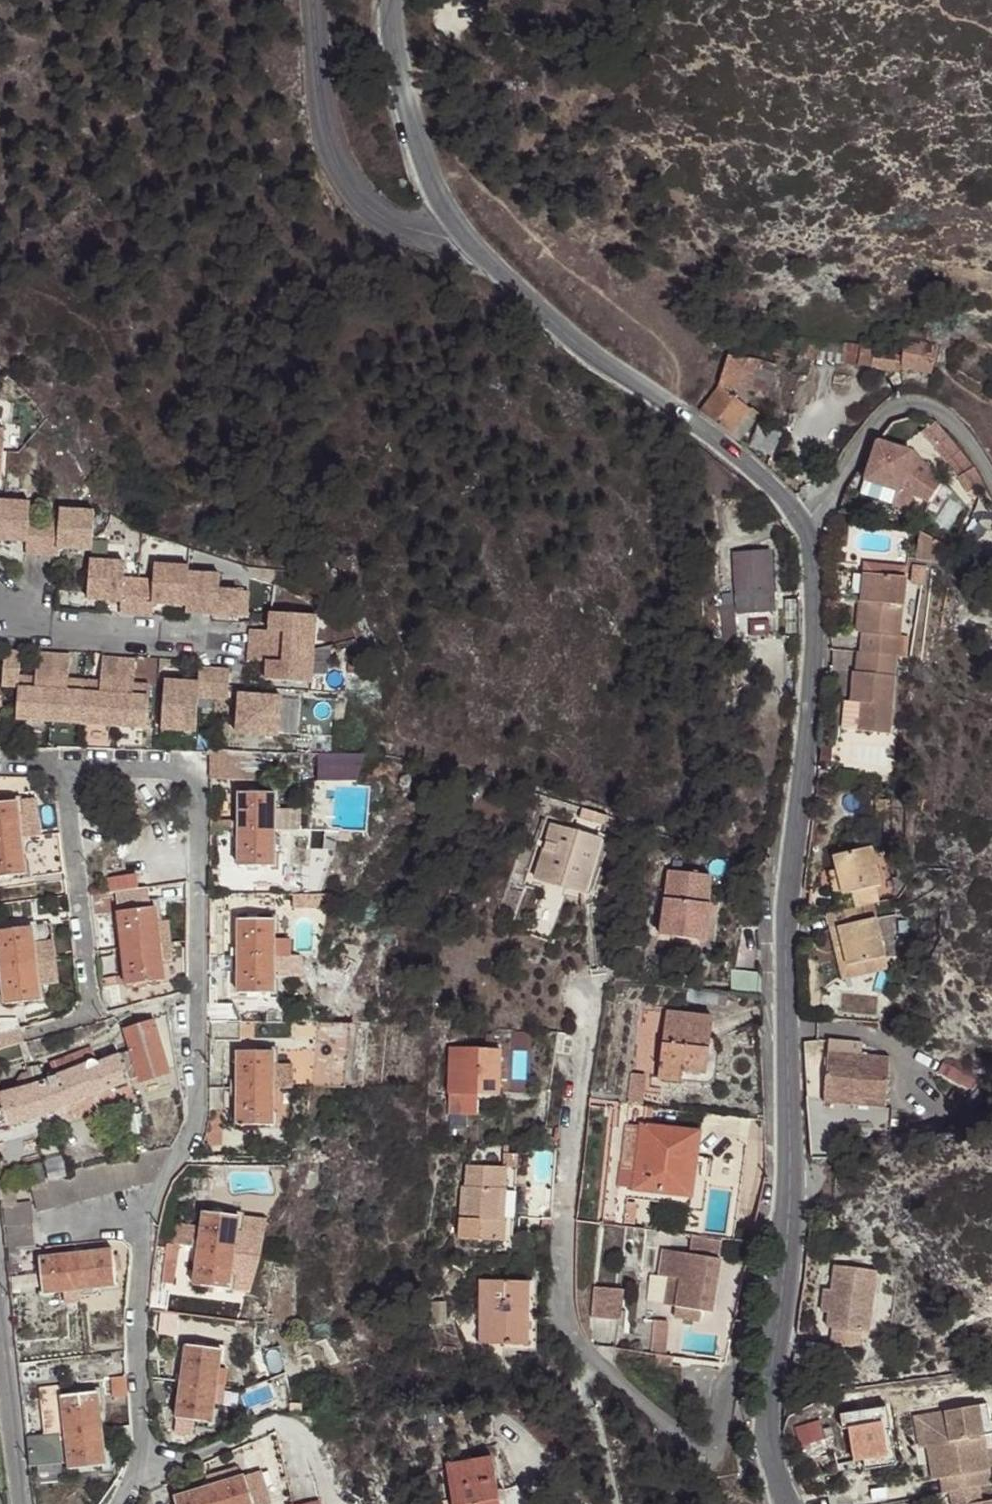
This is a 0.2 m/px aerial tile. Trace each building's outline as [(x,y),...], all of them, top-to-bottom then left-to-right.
[(831,362),(833,345),(781,336),(778,354),(831,362)] [(902,353),(901,365),(930,368),(934,342),(904,338),(902,353)] [(862,350),(833,345),(831,362),(862,365),(862,350)] [(900,372),(901,365),(902,353),(864,348),(862,350),(862,365),(900,372)] [(719,387),(700,413),(729,433),(748,407),(742,403),(747,389),(756,358),(728,349),(717,387),(719,387)] [(781,365),(756,358),(747,389),(772,396),(781,365)] [(748,407),(729,433),(738,442),(758,414),(748,407)] [(888,424),(876,440),(889,444),(908,431),(926,419),(910,417),(888,424)] [(933,420),(926,419),(908,431),(915,442),(918,439),(935,425),(933,420)] [(972,471),(935,425),(918,439),(958,481),(972,471)] [(889,444),(876,440),(862,477),(896,490),(899,482),(905,464),(909,452),(889,444)] [(923,472),(905,464),(899,482),(912,487),(923,472)] [(941,480),(924,469),(923,472),(912,487),(909,491),(925,501),(938,484),(941,480)] [(972,471),(958,481),(982,524),(991,519),(991,506),(972,471)] [(892,502),(896,490),(865,481),(862,492),(892,502)] [(1,506),(0,522),(0,545),(34,545),(33,559),(50,559),(65,560),(65,551),(100,551),(101,514),(66,513),(66,524),(36,522),(36,507),(1,506)] [(936,544),(916,535),(913,561),(934,563),(936,544)] [(824,543),(825,552),(833,551),(833,543),(824,543)] [(737,613),(775,612),(772,550),(732,553),(737,613)] [(133,563),(99,562),(98,600),(131,601),(131,614),(164,616),(164,602),(198,604),(197,611),(258,613),(259,587),(231,587),(231,572),(198,570),(199,565),(165,564),(164,579),(149,578),(133,579),(133,563)] [(904,567),(872,564),(871,573),(904,576),(904,567)] [(925,569),(913,567),(912,576),(924,577),(925,569)] [(862,631),(858,670),(852,670),(849,700),(859,701),(857,729),(888,731),(896,656),(904,657),(907,636),(898,635),(904,576),(871,573),(868,601),(858,601),(856,630),(862,631)] [(328,610),(281,608),(281,626),(260,625),(260,642),(259,657),(279,657),(279,676),(325,677),(328,610)] [(718,610),(720,647),(735,646),(733,609),(718,610)] [(33,655),(17,655),(15,693),(31,694),(29,724),(96,726),(160,728),(161,685),(145,685),(147,659),(114,658),(113,683),(98,683),(82,682),(83,658),(66,658),(49,657),(48,682),(32,682),(33,655)] [(211,681),(176,679),(175,728),(211,729),(212,697),(241,698),(242,666),(226,666),(211,665),(211,681)] [(15,713),(0,676),(0,719),(15,713)] [(301,693),(258,691),(257,731),(300,733),(301,693)] [(859,701),(849,700),(844,699),(842,727),(857,729),(859,701)] [(357,751),(308,750),(307,776),(345,776),(357,751)] [(263,791),(227,791),(229,864),(264,864),(263,791)] [(35,799),(17,800),(19,818),(37,816),(35,799)] [(26,874),(21,838),(39,836),(37,816),(19,818),(17,800),(0,802),(0,876),(26,874)] [(601,838),(553,823),(536,877),(584,892),(601,838)] [(857,833),(861,848),(872,845),(869,830),(857,833)] [(830,876),(834,896),(883,883),(872,845),(861,848),(833,855),(835,869),(836,875),(830,876)] [(669,872),(663,936),(700,940),(704,904),(708,904),(710,876),(669,872)] [(136,879),(108,882),(110,897),(138,893),(136,879)] [(834,896),(837,909),(853,905),(886,897),(883,883),(834,896)] [(226,894),(226,909),(239,909),(239,894),(226,894)] [(845,964),(884,955),(875,916),(857,921),(853,905),(837,909),(826,912),(834,947),(841,945),(845,964)] [(116,912),(124,984),(166,979),(158,906),(116,912)] [(265,917),(229,918),(231,992),(266,992),(265,917)] [(0,929),(0,965),(4,1004),(39,1000),(35,965),(55,963),(51,942),(33,944),(31,926),(0,929)] [(841,945),(834,947),(840,978),(886,967),(884,955),(845,964),(841,945)] [(759,974),(734,972),(733,991),(761,993),(760,987),(759,974)] [(118,976),(102,979),(103,988),(105,1005),(122,1003),(118,976)] [(657,1079),(678,1081),(680,1071),(704,1073),(707,1046),(709,1018),(664,1013),(657,1079)] [(0,1020),(0,1050),(24,1043),(22,1034),(18,1035),(15,1019),(0,1020)] [(132,1050),(141,1078),(168,1069),(152,1019),(125,1026),(132,1050)] [(348,1024),(312,1024),(306,1088),(341,1088),(348,1024)] [(239,1025),(210,1025),(210,1041),(239,1040),(239,1025)] [(718,1048),(707,1046),(704,1073),(680,1071),(678,1081),(701,1084),(707,1083),(712,1079),(714,1072),(718,1048)] [(502,1048),(449,1047),(446,1113),(477,1113),(478,1094),(501,1095),(502,1048)] [(130,1082),(141,1078),(132,1050),(120,1055),(130,1082)] [(267,1051),(233,1051),(233,1124),(268,1125),(267,1090),(287,1089),(286,1065),(267,1066),(267,1051)] [(888,1055),(826,1051),(823,1101),(885,1105),(888,1055)] [(130,1082),(120,1055),(0,1093),(0,1097),(8,1124),(44,1114),(130,1082)] [(634,1072),(630,1101),(644,1104),(648,1074),(634,1072)] [(214,1090),(214,1111),(227,1110),(227,1090),(214,1090)] [(636,1165),(633,1189),(687,1195),(694,1133),(641,1127),(636,1165)] [(616,1186),(633,1189),(636,1165),(617,1162),(616,1186)] [(464,1221),(466,1221),(490,1223),(490,1243),(517,1245),(518,1223),(509,1223),(511,1192),(516,1191),(516,1170),(470,1168),(468,1189),(465,1189),(464,1221)] [(1,1202),(9,1203),(8,1189),(0,1191),(0,1195),(1,1202)] [(1,1208),(3,1226),(33,1223),(31,1205),(10,1206),(1,1208)] [(203,1212),(195,1286),(248,1292),(259,1260),(264,1217),(203,1212)] [(174,1220),(166,1266),(180,1268),(186,1223),(174,1220)] [(490,1223),(466,1221),(464,1242),(490,1243),(490,1223)] [(3,1226),(6,1252),(25,1251),(35,1249),(33,1223),(3,1226)] [(118,1283),(115,1250),(39,1259),(43,1293),(118,1283)] [(6,1252),(7,1278),(26,1275),(25,1251),(6,1252)] [(667,1252),(664,1278),(669,1280),(666,1306),(711,1313),(717,1260),(667,1252)] [(872,1279),(831,1274),(828,1299),(825,1322),(823,1336),(830,1337),(828,1354),(855,1357),(857,1340),(865,1341),(872,1279)] [(530,1281),(480,1279),(479,1343),(529,1344),(530,1281)] [(598,1289),(596,1318),(621,1320),(624,1291),(598,1289)] [(825,1322),(828,1299),(821,1298),(818,1321),(825,1322)] [(163,1315),(161,1335),(174,1336),(176,1316),(163,1315)] [(658,1351),(666,1352),(667,1320),(652,1319),(651,1349),(658,1351)] [(220,1350),(187,1347),(179,1420),(212,1424),(220,1350)] [(272,1353),(282,1392),(294,1390),(285,1349),(272,1353)] [(666,1352),(658,1351),(657,1359),(671,1362),(672,1354),(666,1352)] [(117,1377),(118,1397),(134,1396),(133,1376),(117,1377)] [(43,1417),(30,1419),(32,1437),(29,1438),(33,1467),(71,1462),(72,1469),(107,1464),(97,1391),(62,1396),(67,1433),(44,1436),(43,1417)] [(977,1398),(970,1399),(973,1430),(982,1429),(977,1398)] [(970,1399),(913,1407),(918,1438),(922,1472),(929,1471),(931,1486),(938,1485),(968,1481),(980,1480),(973,1430),(970,1399)] [(913,1407),(906,1408),(910,1439),(918,1438),(913,1407)] [(869,1428),(870,1462),(905,1460),(903,1411),(842,1413),(843,1430),(869,1428)] [(807,1448),(831,1439),(824,1420),(800,1429),(807,1448)] [(446,1464),(453,1503),(500,1503),(492,1457),(446,1464)] [(176,1503),(255,1503),(247,1477),(175,1499),(176,1503)] [(938,1485),(940,1501),(948,1500),(948,1503),(989,1503),(988,1494),(970,1496),(968,1481),(938,1485)]
